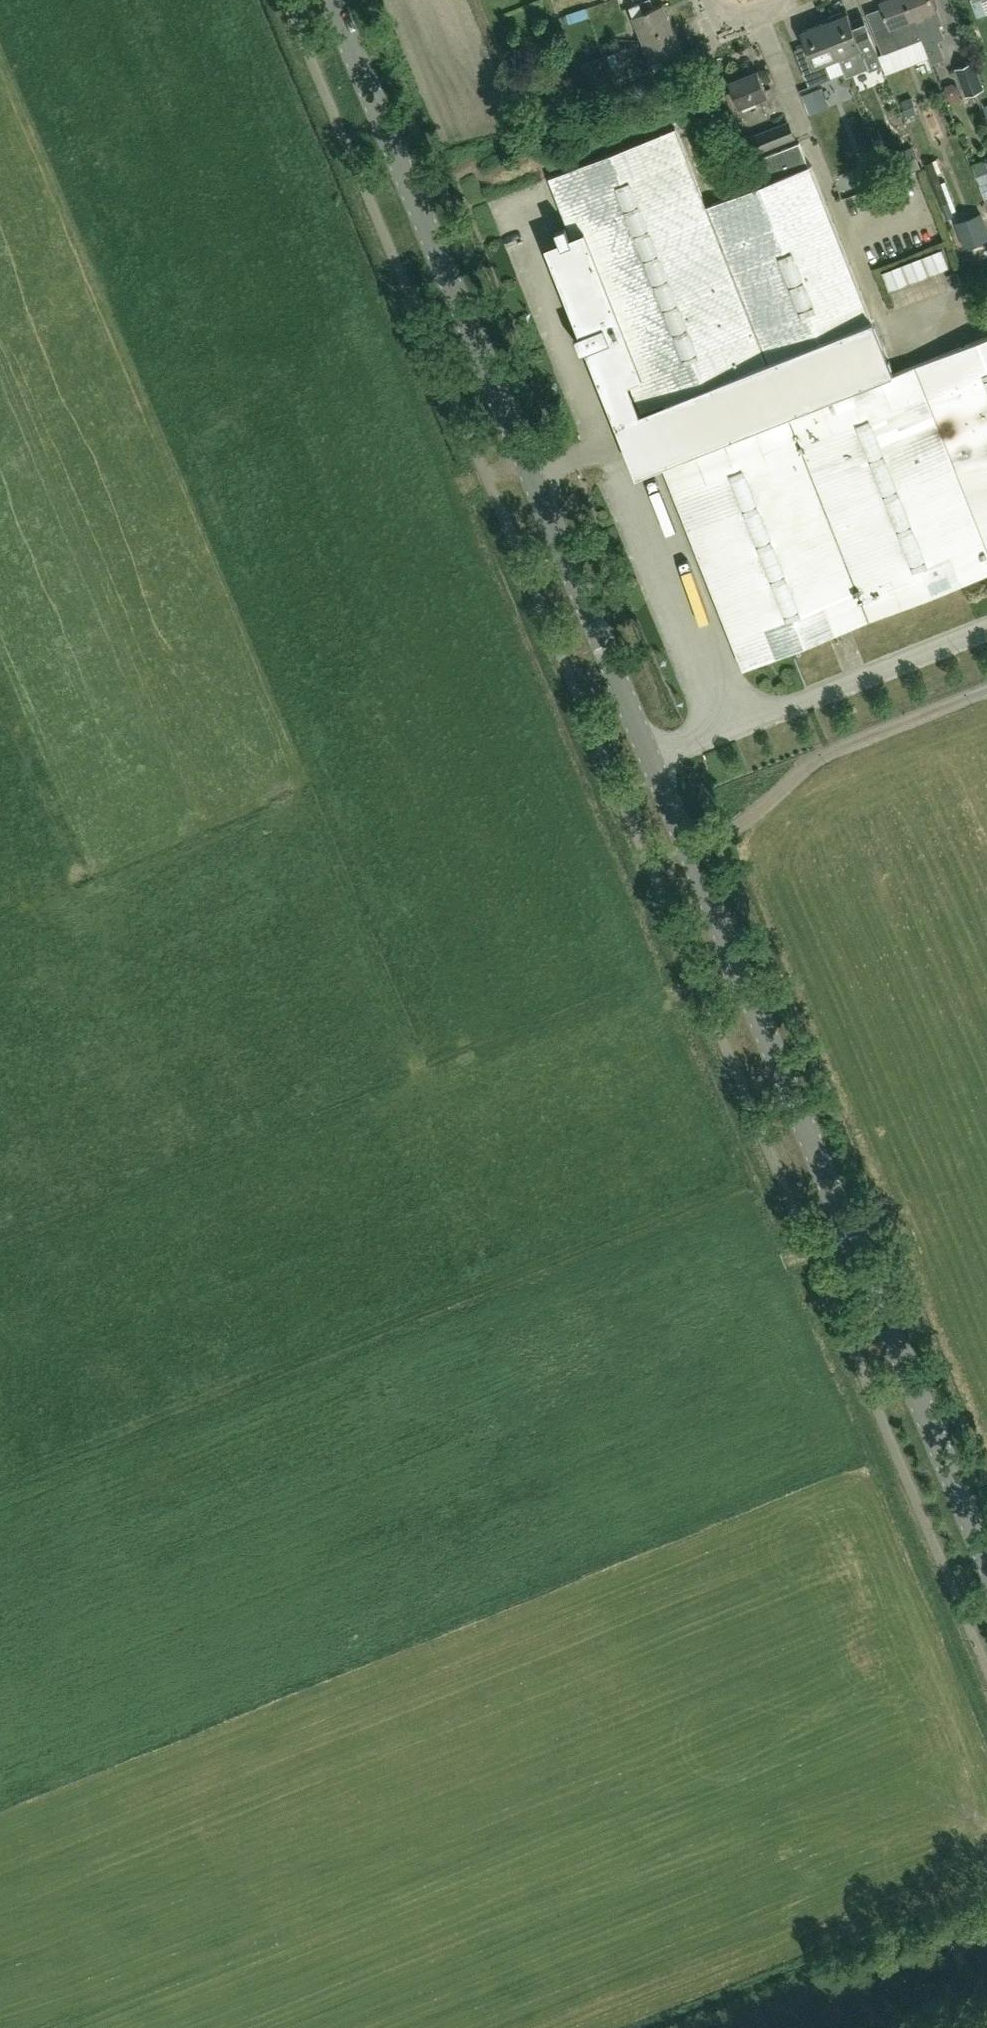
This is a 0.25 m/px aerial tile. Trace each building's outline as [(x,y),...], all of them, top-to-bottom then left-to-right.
[(674,26),(664,3),(655,7),(653,0),(648,0),(632,6),(635,15),(644,38),(674,26)] [(907,0),(882,0),(881,0),(891,25),(876,31),(884,53),(921,38),(907,0)] [(921,38),(923,43),(925,43),(932,62),(945,57),(938,39),(945,37),(941,25),(944,23),(938,8),(935,0),(907,0),(921,38)] [(851,19),(849,13),(845,15),(844,13),(842,12),(830,17),(829,19),(830,21),(824,23),(838,58),(846,78),(869,69),(870,72),(884,65),(882,58),(864,14),(851,19)] [(838,58),(824,23),(803,31),(813,57),(800,62),(810,87),(832,78),(826,62),(838,58)] [(674,26),(644,38),(653,61),(654,61),(657,69),(677,61),(674,53),(683,49),(674,26)] [(955,68),(966,95),(985,88),(975,61),(955,68)] [(759,71),(731,82),(740,107),(762,98),(768,112),(780,108),(772,88),(767,90),(759,71)] [(830,108),(827,99),(823,87),(813,90),(818,102),(821,112),(830,108)] [(986,574),(986,337),(895,373),(872,319),(870,320),(801,142),(761,158),(770,181),(707,206),(676,127),(550,177),(569,224),(557,229),(561,239),(547,245),(581,333),(576,335),(582,350),(587,348),(637,475),(663,464),(744,670),(986,574)] [(772,128),(746,139),(752,154),(778,144),(772,128)] [(973,167),(985,194),(986,194),(986,165),(986,162),(973,167)] [(956,221),(966,246),(986,238),(986,224),(982,211),(956,221)]
